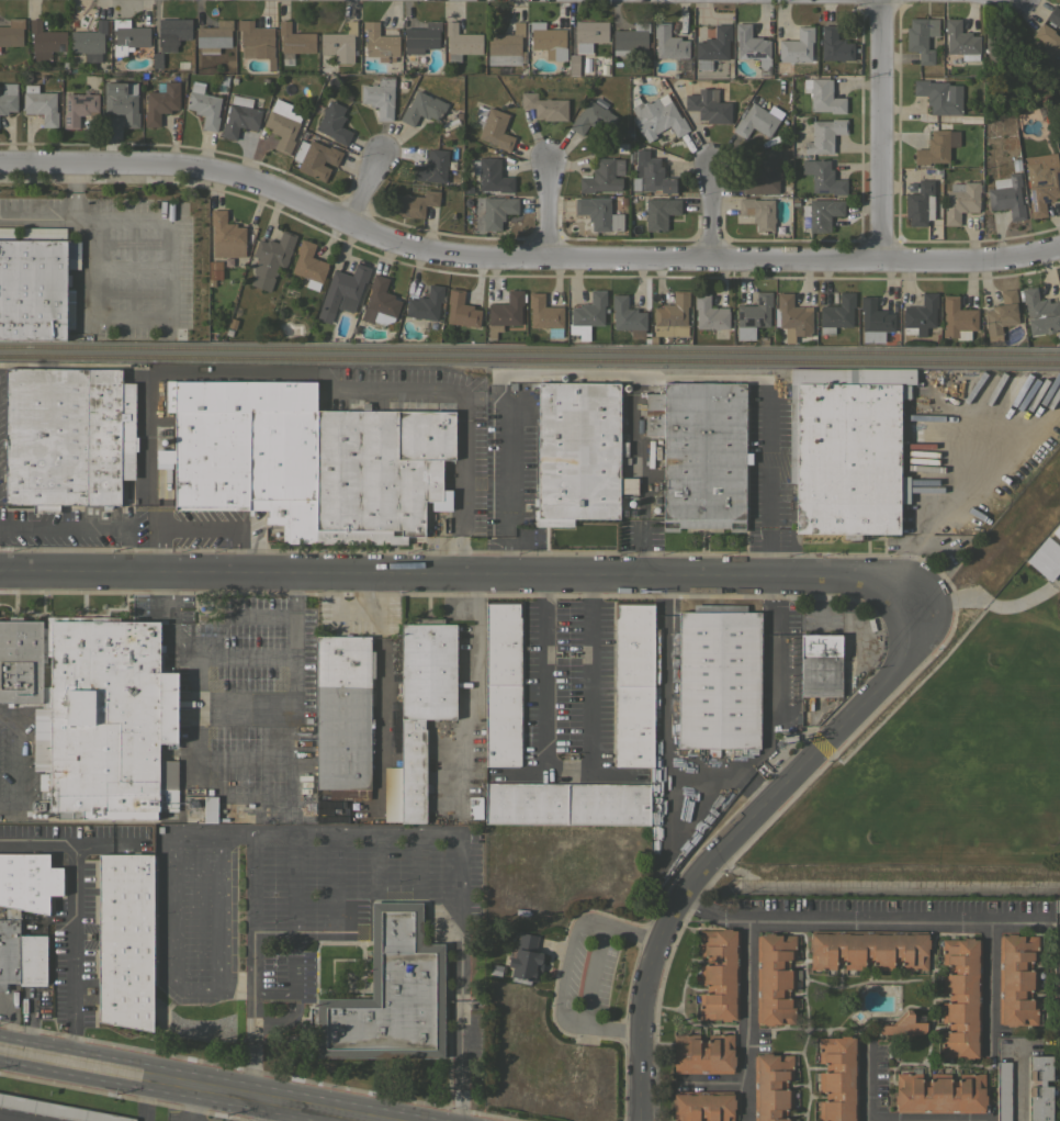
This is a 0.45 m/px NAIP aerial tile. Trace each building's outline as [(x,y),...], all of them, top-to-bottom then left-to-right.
[(1053,4),(1059,9),(1059,26),(1058,24),(1057,26),(1045,18),(1053,4)] [(22,45),(0,45),(0,26),(9,26),(9,18),(24,18),(24,29),(22,29),(22,45)] [(938,35),(926,35),(927,48),(934,48),(934,64),(918,64),(918,51),(906,51),(906,26),(910,26),(910,19),(927,18),(927,19),(938,19),(938,35)] [(66,31),(66,51),(50,51),(50,60),(32,60),(32,46),(31,46),(31,42),(30,42),(30,19),(41,19),(41,31),(66,31)] [(95,32),(95,19),(105,19),(105,34),(103,34),(103,53),(101,53),(101,61),(84,61),(84,52),(70,52),(70,32),(95,32)] [(115,29),(113,29),(113,19),(128,19),(128,26),(149,26),(149,46),(131,46),(131,49),(126,49),(125,56),(114,56),(114,43),(115,43),(115,34),(115,29)] [(176,52),(159,52),(159,46),(158,46),(158,19),(191,19),(191,40),(177,40),(178,41),(178,44),(176,46),(176,52)] [(945,19),(960,19),(960,32),(971,32),(971,35),(980,35),(979,53),(978,53),(978,60),(961,60),(961,54),(947,53),(947,34),(945,34),(945,19)] [(230,47),(196,47),(196,27),(217,27),(217,20),(233,20),(233,30),(230,30),(230,47)] [(273,57),(274,57),(274,71),(268,71),(268,58),(241,58),(241,46),(240,46),(240,30),(237,30),(237,20),(253,20),(253,27),(273,27),(273,57)] [(352,35),(352,55),(350,57),(350,61),(337,61),(337,58),(336,58),(336,54),(320,54),(320,33),(337,33),(337,34),(346,34),(346,20),(356,20),(356,35),(352,35)] [(293,58),(293,65),(282,65),(282,58),(282,53),(281,53),(281,35),(279,35),(279,21),(290,21),(290,33),(315,33),(315,53),(293,53),(293,58)] [(398,35),(398,56),(395,56),(395,61),(379,61),(379,56),(365,56),(365,31),(362,31),(362,21),(379,21),(379,35),(398,35)] [(425,29),(425,21),(441,21),(440,31),(439,31),(439,48),(424,48),(424,54),(417,54),(417,65),(405,64),(405,54),(404,54),(405,27),(425,29)] [(460,54),(460,61),(448,61),(448,54),(448,35),(444,35),(444,21),(458,21),(456,34),(482,34),(482,54),(460,54)] [(544,21),(544,29),(565,29),(565,46),(566,46),(566,60),(554,60),(554,59),(545,59),(545,48),(531,48),(531,31),(529,31),(529,21),(544,21)] [(607,21),(607,42),(591,42),(591,53),(576,53),(576,42),(575,42),(575,21),(607,21)] [(523,22),(523,36),(520,36),(520,51),(526,51),(526,63),(520,63),(520,65),(488,65),(488,34),(514,34),(514,22),(523,22)] [(633,30),(633,22),(649,22),(649,32),(646,32),(646,49),(631,49),(631,55),(613,55),(613,30),(633,30)] [(654,22),(669,23),(669,36),(680,36),(680,40),(689,40),(688,57),(678,57),(678,58),(674,58),(656,57),(656,37),(654,37),(654,22)] [(1052,32),(1059,37),(1059,56),(1059,58),(1059,59),(1059,75),(1059,76),(1034,59),(1045,42),(1033,35),(1041,22),(1053,31),(1052,32)] [(735,23),(751,23),(751,37),(762,37),(762,40),(768,40),(768,41),(769,41),(769,57),(770,57),(770,76),(759,76),(759,58),(737,57),(737,38),(735,38),(735,23)] [(730,24),(730,25),(731,25),(731,40),(728,40),(728,59),(711,59),(711,69),(697,69),(697,58),(696,58),(696,42),(704,42),(704,37),(714,37),(714,24),(730,24)] [(821,25),(836,25),(836,38),(844,38),(844,43),(854,43),(854,60),(843,60),(843,61),(838,61),(838,60),(821,59),(821,25)] [(1019,63),(986,63),(988,49),(985,49),(985,25),(1002,26),(1002,42),(1019,42),(1019,63)] [(811,42),(811,61),(793,60),(793,63),(788,63),(788,60),(778,60),(778,40),(798,40),(798,26),(813,26),(813,42),(811,42)] [(162,68),(153,68),(153,53),(162,53),(162,68)] [(579,55),(578,75),(567,75),(568,70),(570,55),(579,55)] [(394,76),(392,121),(376,121),(377,107),(370,107),(370,103),(360,103),(361,85),(371,86),(371,83),(375,85),(375,86),(377,86),(377,76),(394,76)] [(830,111),(810,111),(810,107),(809,107),(809,93),(810,93),(810,92),(803,92),(803,78),(811,78),(828,78),(828,79),(832,79),(832,98),(845,97),(845,113),(830,113),(830,111)] [(928,81),(948,81),(948,89),(959,89),(959,96),(961,94),(961,114),(929,114),(929,105),(926,105),(926,94),(913,94),(913,79),(928,79),(928,81)] [(104,114),(104,94),(104,82),(108,82),(108,80),(114,80),(114,82),(136,82),(136,112),(138,112),(138,127),(123,127),(123,114),(104,114)] [(159,126),(144,126),(144,112),(146,112),(146,91),(157,91),(157,82),(163,82),(163,81),(179,81),(178,110),(170,110),(170,113),(159,113),(159,126)] [(7,114),(0,114),(0,93),(2,93),(2,82),(16,83),(16,93),(16,111),(7,111),(7,114)] [(190,91),(192,83),(204,86),(202,93),(221,98),(217,116),(219,117),(216,132),(201,128),(203,115),(194,113),(194,110),(185,108),(189,91),(190,91)] [(56,112),(57,112),(57,127),(42,127),(42,113),(23,113),(23,110),(23,92),(24,92),(24,85),(37,85),(37,92),(56,92),(56,112)] [(717,89),(717,102),(731,102),(730,123),(707,123),(707,120),(698,119),(698,110),(685,110),(685,94),(698,94),(699,88),(711,89),(717,89)] [(417,90),(432,98),(433,97),(444,102),(439,114),(440,115),(438,121),(429,116),(428,119),(419,114),(413,126),(399,120),(406,107),(408,108),(417,90)] [(83,94),(83,92),(88,92),(88,93),(98,94),(98,115),(79,115),(78,128),(63,128),(63,113),(65,113),(65,93),(83,94)] [(537,99),(544,99),(544,98),(549,98),(549,99),(567,99),(567,120),(542,120),(542,116),(534,116),(534,108),(521,108),(521,92),(537,92),(537,99)] [(230,103),(232,94),(252,99),(251,108),(261,110),(258,126),(257,126),(256,130),(238,126),(236,139),(221,136),(223,122),(224,122),(226,115),(227,116),(227,112),(226,112),(227,105),(228,105),(229,103),(230,103)] [(643,135),(641,136),(631,117),(634,115),(630,108),(641,101),(643,104),(656,98),(657,98),(663,94),(667,102),(670,100),(679,117),(681,116),(689,130),(676,137),(669,125),(654,134),(656,137),(646,142),(643,135)] [(604,109),(605,108),(608,110),(608,111),(616,116),(606,132),(602,130),(601,132),(588,124),(582,135),(578,134),(577,135),(568,128),(570,127),(568,127),(576,114),(578,115),(588,99),(604,109)] [(336,103),(337,102),(341,103),(340,105),(346,108),(341,115),(345,116),(340,126),(352,132),(346,146),(331,139),(332,137),(315,128),(323,113),(322,113),(324,108),(325,109),(327,105),(326,105),(328,101),(329,100),(336,103)] [(742,119),(752,102),(767,112),(770,105),(782,113),(768,137),(752,127),(744,138),(732,130),(740,117),(742,119)] [(508,114),(501,132),(515,137),(509,152),(495,146),(496,145),(477,137),(484,121),(483,120),(484,117),(488,107),(508,114)] [(279,113),(280,112),(283,114),(283,115),(300,122),(292,141),(294,141),(289,155),(273,148),(279,136),(269,132),(271,128),(262,125),(270,109),(279,113)] [(440,123),(454,117),(456,124),(442,131),(440,123)] [(831,119),(846,119),(846,134),(833,134),(833,153),(803,153),(804,142),(811,142),(811,121),(831,121),(831,119)] [(959,131),(959,146),(948,146),(948,161),(929,161),(929,164),(914,164),(914,149),(927,149),(927,138),(931,138),(931,130),(948,130),(948,131),(959,131)] [(328,147),(329,146),(342,152),(336,166),(324,160),(322,165),(330,168),(324,182),(296,169),(297,167),(292,165),(294,159),(292,158),(301,139),(308,143),(311,139),(328,147)] [(424,181),(425,180),(410,179),(411,164),(426,165),(427,149),(430,149),(448,150),(447,160),(449,160),(448,165),(447,165),(446,182),(424,181)] [(661,193),(661,190),(631,190),(631,178),(634,178),(634,165),(635,165),(635,161),(629,161),(629,152),(635,152),(635,149),(647,149),(649,158),(659,157),(659,166),(663,166),(663,177),(676,177),(676,192),(675,192),(661,193)] [(758,194),(758,193),(743,193),(743,178),(757,178),(757,167),(760,167),(760,159),(764,159),(764,152),(778,152),(778,193),(758,194)] [(478,160),(478,157),(496,157),(496,159),(499,159),(499,177),(514,177),(514,192),(498,192),(498,190),(478,190),(480,173),(472,173),(472,160),(478,160)] [(623,175),(613,175),(613,178),(621,178),(621,190),(594,190),(594,192),(578,192),(579,177),(593,177),(593,167),(596,167),(596,157),(613,158),(623,158),(623,175)] [(1013,170),(1011,158),(1019,157),(1020,169),(1013,170)] [(830,169),(833,169),(833,179),(846,179),(846,194),(831,194),(831,192),(812,192),(812,173),(800,173),(800,159),(830,159),(830,169)] [(1059,175),(1059,173),(1059,177),(1059,196),(1053,198),(1055,201),(1044,202),(1046,215),(1031,217),(1028,203),(1030,203),(1028,183),(1025,165),(1037,162),(1038,168),(1058,165),(1059,175)] [(1008,177),(1007,173),(1019,172),(1020,186),(1018,186),(1020,204),(1023,203),(1025,218),(1010,221),(1008,208),(989,210),(986,189),(994,189),(993,179),(1008,177)] [(933,180),(933,220),(926,220),(926,226),(909,226),(909,216),(905,217),(905,193),(917,193),(917,180),(933,180)] [(963,183),(963,182),(979,181),(979,183),(980,183),(980,192),(979,192),(979,209),(978,209),(978,212),(959,212),(959,225),(944,225),(944,210),(946,210),(946,191),(950,191),(950,183),(963,183)] [(461,184),(471,186),(471,193),(461,193),(461,184)] [(440,191),(438,206),(437,206),(436,208),(426,206),(426,205),(425,205),(424,217),(399,215),(399,212),(390,212),(392,193),(403,194),(403,193),(407,193),(407,195),(422,197),(424,189),(440,191)] [(501,198),(501,195),(506,195),(506,198),(518,198),(517,213),(504,213),(504,221),(500,221),(500,229),(483,229),(483,220),(482,220),(482,215),(483,215),(483,198),(501,198)] [(609,198),(609,213),(622,213),(622,229),(609,229),(609,231),(591,231),(591,221),(588,221),(588,213),(575,214),(575,199),(609,198)] [(773,217),(775,217),(775,222),(773,222),(773,232),(756,232),(756,223),(752,223),(752,215),(738,215),(738,200),(740,200),(740,198),(753,198),(753,199),(774,199),(773,217)] [(645,221),(644,221),(644,216),(645,216),(645,199),(680,199),(680,214),(666,214),(666,217),(667,217),(667,229),(663,229),(663,232),(645,232),(645,221)] [(844,200),(843,215),(830,215),(830,232),(826,232),(826,233),(809,232),(809,229),(802,229),(802,215),(800,215),(800,203),(809,203),(809,200),(844,200)] [(212,257),(212,225),(210,225),(210,210),(226,210),(226,223),(235,223),(235,226),(245,226),(245,256),(212,257)] [(77,340),(0,340),(0,226),(66,228),(65,239),(66,239),(66,258),(80,258),(79,269),(66,268),(66,292),(75,292),(74,328),(66,328),(66,332),(77,332),(77,340)] [(269,292),(249,284),(253,272),(252,271),(257,258),(251,256),(258,239),(266,242),(267,239),(277,243),(282,229),(296,235),(284,267),(281,266),(281,267),(279,266),(269,292)] [(291,271),(297,253),(295,253),(301,238),(315,244),(311,257),(327,262),(326,266),(327,267),(322,283),(291,271)] [(224,266),(223,257),(232,257),(232,266),(224,266)] [(332,269),(351,276),(356,262),(371,268),(365,283),(363,282),(352,313),(338,307),(342,295),(340,294),(330,324),(316,318),(332,269)] [(206,269),(221,269),(221,279),(214,279),(214,287),(206,287),(206,269)] [(383,325),(372,321),(372,323),(360,318),(371,289),(369,288),(374,273),(388,279),(383,291),(394,295),(393,299),(401,301),(395,317),(394,317),(393,321),(383,325)] [(419,317),(419,318),(415,318),(415,317),(405,315),(407,299),(416,300),(416,296),(427,298),(428,283),(443,285),(442,293),(446,293),(443,309),(440,307),(440,302),(437,321),(436,320),(433,328),(420,326),(422,318),(419,317)] [(1057,301),(1059,321),(1059,328),(1053,329),(1055,332),(1045,333),(1045,332),(1036,334),(1036,336),(1030,337),(1030,334),(1029,335),(1025,304),(1023,304),(1023,303),(1020,303),(1018,290),(1020,290),(1020,289),(1036,287),(1038,300),(1047,299),(1048,302),(1057,301)] [(447,302),(449,288),(464,290),(462,303),(473,305),(472,309),(481,310),(478,327),(469,325),(469,327),(463,326),(464,325),(447,323),(449,303),(447,302)] [(1015,289),(1016,296),(1018,296),(1019,301),(1017,302),(1017,303),(1015,303),(1018,323),(1000,325),(1001,334),(1001,339),(988,341),(983,310),(991,309),(991,305),(1002,304),(1000,291),(1015,289)] [(522,290),(522,304),(520,304),(520,324),(501,324),(501,330),(495,332),(495,339),(488,339),(488,306),(488,303),(507,303),(507,290),(522,290)] [(606,290),(606,305),(604,305),(602,325),(587,325),(587,340),(580,340),(580,333),(568,333),(568,323),(571,323),(571,307),(579,307),(579,304),(589,304),(589,290),(606,290)] [(689,291),(688,305),(686,305),(686,325),(687,325),(687,336),(656,335),(653,335),(654,307),(662,307),(662,304),(673,304),(673,291),(689,291)] [(736,339),(736,305),(756,305),(756,291),(771,292),(771,306),(769,306),(768,326),(754,326),(754,339),(736,339)] [(528,292),(543,293),(543,294),(545,294),(544,304),(543,304),(543,306),(563,306),(562,327),(561,327),(561,337),(548,337),(548,327),(530,327),(530,307),(528,307),(528,292)] [(852,306),(852,326),(834,326),(834,334),(821,334),(821,326),(820,326),(820,309),(821,309),(821,305),(838,305),(838,292),(854,292),(854,306),(852,306)] [(935,307),(935,327),(925,327),(925,336),(916,336),(916,334),(903,334),(903,326),(902,326),(902,310),(903,310),(903,305),(921,305),(921,292),(937,292),(937,296),(939,296),(939,303),(937,303),(937,307),(935,307)] [(693,293),(709,293),(709,307),(728,307),(728,311),(729,311),(729,328),(719,328),(718,330),(714,330),(714,328),(696,328),(696,309),(693,309),(693,293)] [(779,307),(777,307),(777,293),(792,293),(792,306),(803,306),(803,310),(811,310),(811,327),(812,327),(812,330),(811,330),(811,335),(787,335),(787,327),(779,327),(779,307)] [(611,294),(627,294),(627,309),(636,309),(636,312),(646,312),(645,329),(644,329),(644,333),(650,333),(650,335),(644,335),(644,338),(631,338),(631,329),(613,329),(613,310),(611,310),(611,294)] [(956,337),(941,337),(941,328),(944,328),(944,310),(943,310),(943,295),(958,295),(958,309),(977,310),(977,330),(970,329),(970,339),(956,339),(956,337)] [(859,296),(875,296),(875,310),(886,310),(886,313),(894,313),(894,330),(883,330),(883,343),(861,341),(862,311),(859,311),(859,296)] [(226,326),(229,317),(237,320),(234,328),(226,326)] [(224,335),(226,328),(233,330),(230,337),(224,335)] [(644,343),(644,338),(649,338),(650,335),(653,335),(656,335),(656,344),(644,343)] [(5,368),(122,369),(121,382),(135,383),(134,479),(121,479),(121,505),(59,505),(59,513),(52,513),(52,512),(41,512),(40,513),(33,513),(33,504),(31,504),(31,507),(20,507),(20,504),(4,504),(5,368)] [(900,384),(910,384),(910,408),(907,408),(907,413),(912,413),(912,412),(925,412),(924,478),(909,478),(909,503),(899,503),(899,534),(860,534),(860,539),(843,539),(844,534),(796,534),(796,482),(789,482),(789,369),(914,369),(914,383),(900,383),(900,384)] [(976,389),(935,388),(935,374),(941,374),(976,374),(976,389)] [(454,411),(454,460),(442,460),(441,490),(451,490),(451,511),(431,511),(431,501),(425,501),(425,536),(406,536),(406,545),(285,543),(285,540),(282,540),(282,525),(266,524),(266,516),(268,516),(268,509),(252,509),(252,515),(248,515),(248,509),(173,509),(173,490),(172,490),(172,469),(156,469),(156,462),(155,462),(155,449),(171,450),(172,416),(173,416),(173,412),(166,412),(166,380),(316,381),(316,410),(362,411),(362,403),(370,403),(370,410),(429,411),(454,411)] [(619,456),(619,518),(573,518),(573,527),(533,526),(533,511),(537,511),(538,411),(532,411),(532,405),(538,405),(538,390),(529,390),(529,382),(620,382),(619,441),(619,456)] [(747,504),(747,508),(744,508),(744,523),(744,527),(744,531),(729,531),(729,528),(678,527),(678,531),(663,531),(663,527),(663,522),(663,436),(663,393),(663,382),(745,383),(745,452),(752,452),(752,463),(745,463),(745,504),(747,504)] [(645,435),(645,393),(663,393),(663,436),(645,435)] [(927,400),(926,408),(910,408),(911,399),(927,400)] [(628,441),(628,456),(619,456),(619,441),(628,441)] [(632,480),(614,479),(614,496),(632,496),(632,480)] [(1047,536),(1059,547),(1059,569),(1049,581),(1025,560),(1047,536)] [(521,601),(521,618),(520,618),(520,765),(518,765),(518,766),(484,766),(485,601),(521,601)] [(653,766),(616,766),(616,765),(614,765),(616,619),(613,619),(614,602),(653,602),(653,766)] [(759,749),(677,748),(678,704),(673,704),(673,696),(678,696),(678,612),(760,612),(759,749)] [(42,628),(46,628),(46,616),(119,617),(119,621),(159,621),(159,672),(177,672),(177,742),(159,742),(159,760),(178,760),(178,789),(178,810),(165,810),(159,810),(159,811),(157,811),(157,819),(57,818),(57,811),(49,811),(49,791),(49,773),(49,770),(49,687),(49,655),(46,655),(46,662),(42,662),(42,628)] [(402,766),(401,624),(413,624),(413,618),(443,618),(443,624),(455,624),(455,719),(424,719),(424,729),(426,729),(426,823),(401,823),(401,821),(402,766)] [(42,703),(0,703),(0,620),(42,620),(42,628),(42,662),(42,686),(49,687),(49,770),(33,770),(33,708),(42,708),(42,703)] [(841,635),(841,696),(812,696),(812,709),(808,709),(808,696),(800,696),(801,634),(841,635)] [(316,636),(370,636),(370,651),(374,651),(374,677),(370,677),(370,799),(328,799),(328,788),(316,788),(316,636)] [(384,821),(384,766),(402,766),(401,821),(384,821)] [(38,791),(38,774),(49,773),(49,791),(38,791)] [(484,823),(484,783),(650,784),(650,825),(484,823)] [(204,796),(217,796),(216,822),(203,822),(204,796)] [(482,818),(469,818),(469,796),(482,796),(482,818)] [(5,908),(0,907),(0,854),(48,854),(48,867),(63,867),(63,895),(48,895),(48,915),(19,910),(5,908)] [(98,854),(153,854),(153,1032),(98,1021),(98,854)] [(316,1057),(316,1025),(308,1025),(308,1006),(316,1006),(316,998),(371,998),(371,901),(421,901),(421,943),(443,943),(443,1057),(316,1057)] [(5,991),(0,991),(0,919),(5,919),(5,908),(19,910),(19,934),(19,983),(5,983),(5,991)] [(737,1018),(735,1018),(735,1019),(730,1019),(730,1020),(720,1020),(720,1019),(699,1019),(699,994),(706,994),(706,984),(699,984),(699,964),(706,964),(706,955),(699,955),(700,930),(721,930),(721,928),(730,928),(730,930),(735,930),(735,931),(738,931),(737,1018)] [(926,931),(926,933),(927,933),(927,939),(928,939),(928,948),(927,948),(926,969),(901,969),(901,962),(892,962),(892,969),(872,969),(872,956),(864,956),(864,968),(843,968),(843,962),(835,962),(835,969),(810,968),(810,948),(809,948),(809,938),(810,938),(810,932),(811,932),(811,930),(926,931)] [(538,935),(534,952),(542,953),(540,962),(542,962),(540,973),(539,973),(537,982),(530,980),(529,984),(510,980),(511,976),(510,976),(511,967),(507,966),(509,956),(515,957),(519,932),(538,935)] [(756,935),(759,935),(759,934),(765,934),(765,933),(774,933),(774,934),(794,934),(794,960),(788,960),(788,969),(794,969),(794,972),(801,972),(800,978),(794,978),(794,990),(788,990),(788,998),(794,998),(794,1018),(790,1017),(790,1023),(773,1023),(773,1024),(764,1024),(764,1023),(758,1023),(758,1022),(756,1022),(756,935)] [(999,937),(1001,937),(1001,935),(1006,935),(1006,933),(1016,933),(1016,935),(1037,935),(1037,962),(1030,962),(1030,969),(1037,969),(1037,990),(1030,990),(1030,999),(1037,999),(1037,1024),(1015,1024),(1015,1025),(1005,1025),(1005,1024),(1001,1024),(1001,1023),(997,1023),(999,937)] [(46,935),(46,986),(19,985),(19,983),(19,934),(46,935)] [(980,1057),(941,1056),(941,1040),(937,1040),(937,1032),(941,1032),(941,1031),(948,1031),(948,1022),(941,1022),(941,1002),(948,1002),(948,994),(941,994),(941,974),(948,974),(948,964),(941,964),(941,939),(963,939),(963,938),(972,938),(972,939),(978,939),(978,940),(980,940),(980,1057)] [(890,1024),(905,1009),(911,1009),(911,1012),(913,1014),(913,1022),(926,1022),(926,1030),(922,1034),(913,1033),(913,1035),(900,1035),(901,1034),(879,1033),(879,1029),(882,1024),(890,1024)] [(674,1073),(674,1070),(672,1070),(672,1047),(674,1047),(674,1034),(698,1034),(698,1041),(708,1041),(708,1034),(733,1034),(733,1056),(734,1056),(734,1065),(732,1065),(732,1066),(733,1066),(733,1070),(732,1070),(732,1073),(674,1073)] [(857,1039),(857,1120),(825,1120),(819,1120),(819,1100),(825,1100),(825,1091),(819,1091),(819,1072),(825,1072),(825,1063),(819,1063),(819,1038),(839,1038),(839,1035),(849,1035),(849,1038),(855,1038),(855,1039),(857,1039)] [(792,1118),(792,1120),(754,1120),(754,1056),(756,1056),(756,1054),(762,1054),(762,1053),(770,1053),(770,1054),(792,1054),(792,1079),(786,1079),(786,1089),(792,1089),(792,1109),(786,1109),(786,1118),(792,1118)] [(1051,1086),(1051,1120),(1029,1120),(1029,1096),(1029,1086),(1039,1086),(1039,1079),(1029,1079),(1029,1069),(1029,1055),(1051,1055),(1051,1079),(1045,1079),(1045,1086),(1051,1086)] [(1010,1062),(1010,1120),(996,1120),(996,1062),(1010,1062)] [(897,1112),(897,1109),(895,1109),(895,1105),(893,1105),(893,1095),(895,1095),(895,1073),(921,1073),(921,1079),(929,1079),(929,1073),(950,1073),(950,1080),(959,1080),(959,1073),(984,1073),(984,1095),(985,1095),(985,1105),(984,1103),(984,1109),(983,1109),(983,1112),(897,1112)] [(135,1118),(135,1120),(77,1120),(0,1106),(0,1089),(32,1095),(32,1098),(135,1118)] [(733,1108),(733,1120),(674,1120),(674,1110),(670,1110),(670,1094),(674,1094),(674,1091),(732,1091),(732,1094),(733,1094),(733,1099),(734,1099),(734,1108),(733,1108)]
